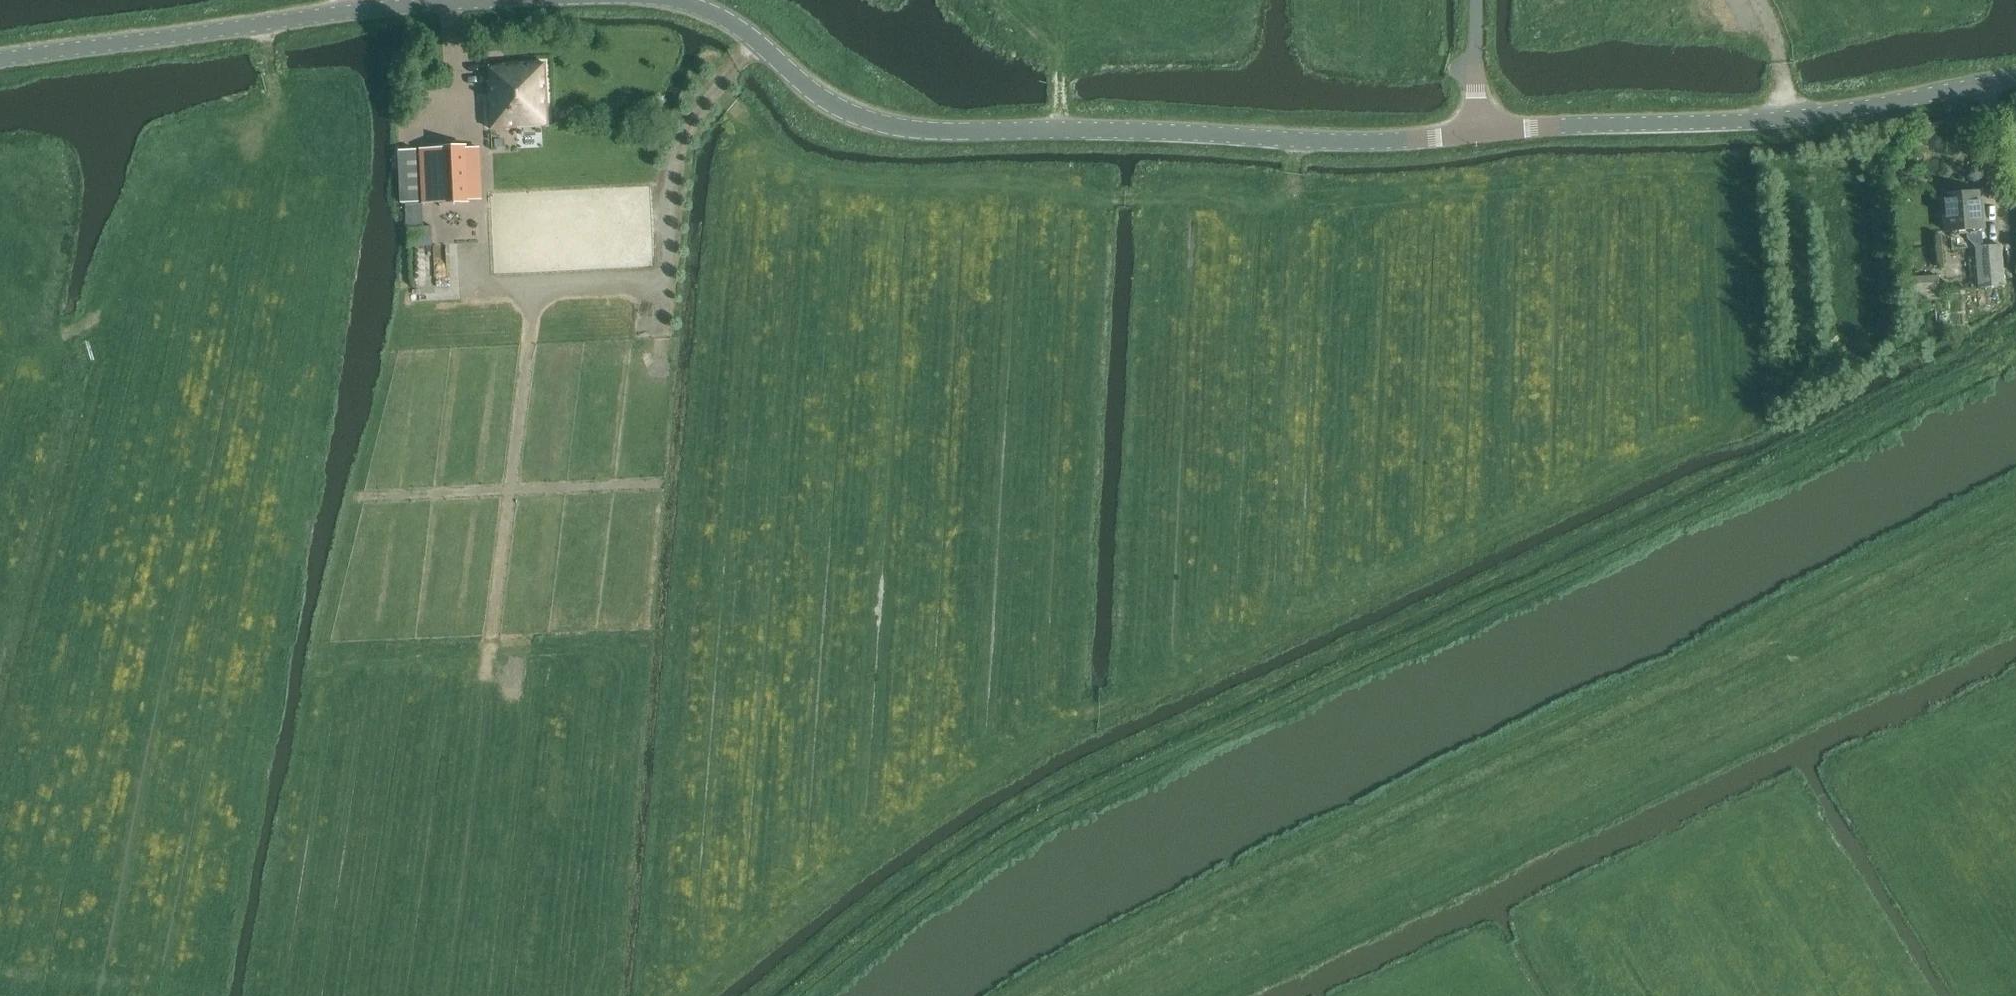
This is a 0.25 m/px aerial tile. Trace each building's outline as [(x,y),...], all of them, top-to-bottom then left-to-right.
[(490,66),(490,82),(488,82),(491,130),(549,127),(545,63),(490,66)] [(469,202),(466,146),(438,147),(438,149),(420,149),(422,193),(440,192),(441,203),(469,202)] [(399,150),(402,204),(406,204),(420,203),(417,149),(399,150)] [(1982,191),(1940,194),(1943,234),(1985,230),(1982,191)] [(424,225),(423,213),(407,213),(408,225),(424,225)] [(2001,245),(1974,247),(1978,289),(2004,286),(2001,245)] [(1938,290),(1937,275),(1909,277),(1911,292),(1938,290)] [(1979,291),(1980,306),(1998,305),(1997,290),(1979,291)]
